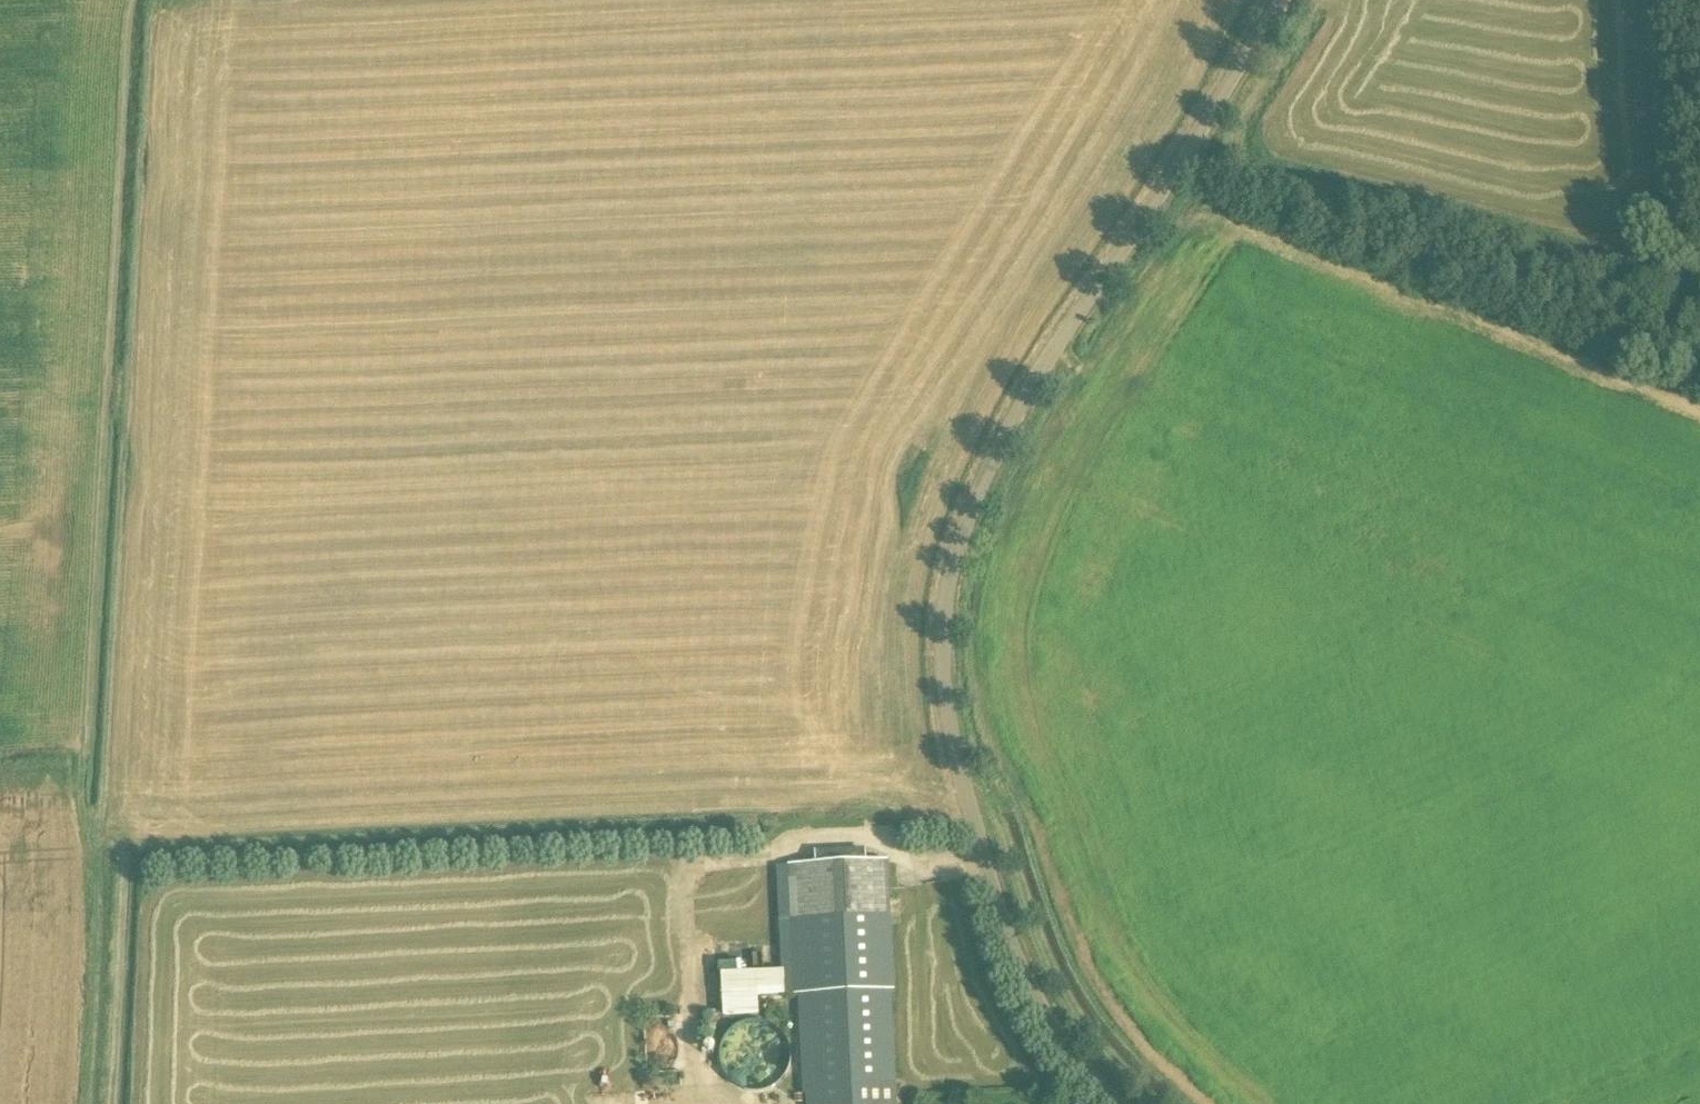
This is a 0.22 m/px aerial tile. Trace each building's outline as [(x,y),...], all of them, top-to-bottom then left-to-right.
[(864,850),(814,853),(814,863),(792,864),(798,994),(802,994),(807,1103),(895,1103),(890,990),(893,989),(887,860),(865,861),(864,850)] [(773,962),(711,968),(715,1011),(737,1009),(735,990),(776,986),(773,962)] [(754,1092),(760,1091),(766,1090),(771,1088),(776,1085),(780,1081),(783,1077),(786,1072),(789,1067),(790,1062),(790,1056),(790,1051),(789,1045),(786,1040),(783,1035),(780,1031),(776,1027),(771,1024),(766,1022),(760,1021),(755,1020),(749,1021),(743,1022),(738,1024),(733,1027),(729,1031),(726,1035),(723,1040),(720,1045),(719,1051),(719,1056),(719,1062),(721,1067),(723,1072),(726,1077),(729,1081),(733,1085),(738,1088),(743,1090),(749,1092),(754,1092)] [(648,1086),(634,1087),(635,1103),(649,1103),(648,1086)]
